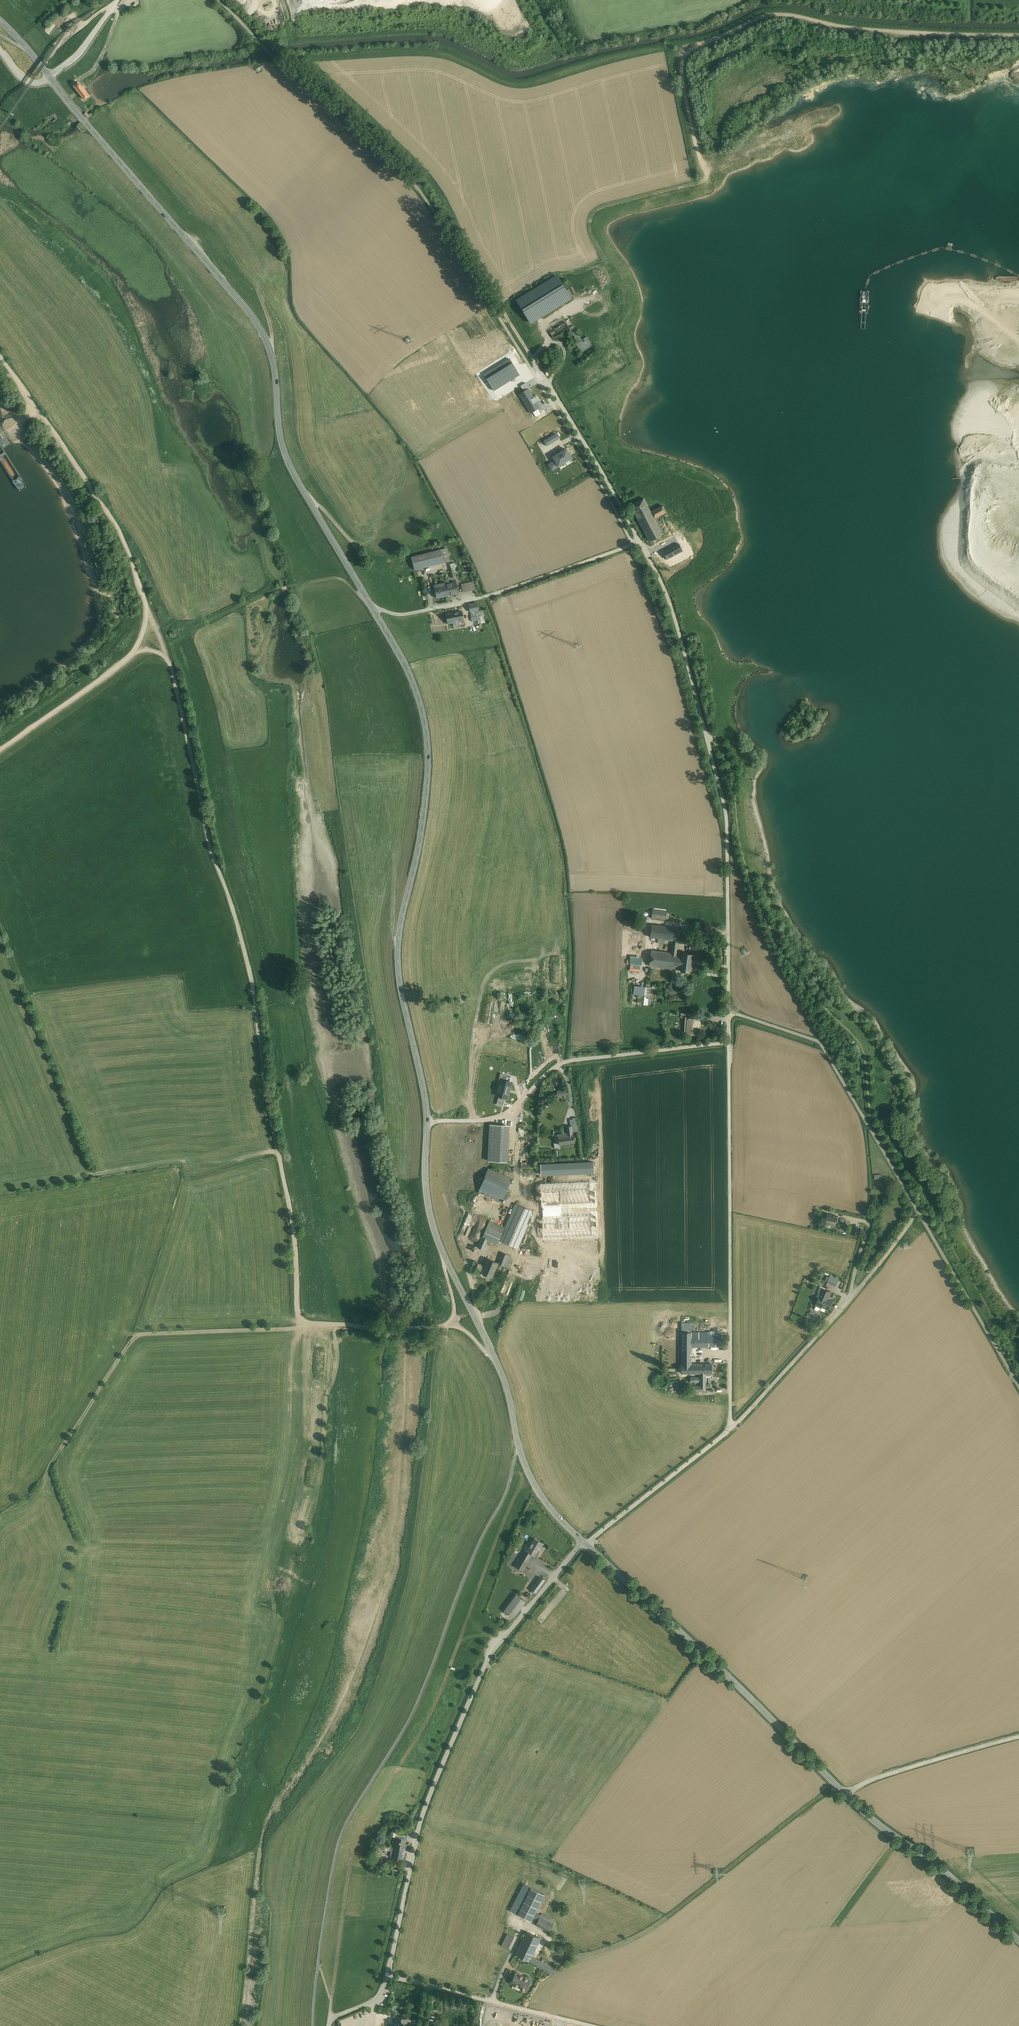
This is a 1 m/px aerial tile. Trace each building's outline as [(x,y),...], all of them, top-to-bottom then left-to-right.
[(79,83),(74,86),(85,100),(89,96),(79,83)] [(281,270),(268,277),(276,290),(288,283),(281,270)] [(561,275),(517,297),(526,314),(529,313),(528,312),(538,307),(541,314),(539,315),(540,317),(573,300),(561,275)] [(550,331),(553,337),(570,329),(567,322),(550,331)] [(587,337),(582,340),(575,328),(570,330),(578,343),(575,344),(581,354),(593,347),(587,337)] [(548,446),(560,438),(557,433),(544,440),(548,446)] [(553,456),(555,460),(548,464),(552,471),(574,458),(568,448),(553,456)] [(637,518),(651,511),(644,498),(630,505),(637,518)] [(680,499),(674,502),(685,523),(691,520),(680,499)] [(651,511),(637,518),(649,541),(662,535),(654,518),(665,512),(674,529),(681,525),(685,523),(674,502),(663,507),(662,505),(651,511)] [(414,519),(418,527),(423,525),(419,516),(414,519)] [(418,527),(414,519),(407,522),(408,526),(411,531),(415,529),(418,527)] [(678,544),(663,552),(667,559),(682,551),(678,544)] [(446,548),(412,557),(415,570),(450,561),(446,548)] [(682,551),(667,559),(669,564),(685,556),(682,551)] [(434,586),(437,598),(458,593),(456,582),(445,584),(445,583),(434,586)] [(473,582),(462,584),(463,592),(475,590),(473,582)] [(477,603),(469,605),(470,612),(479,610),(477,603)] [(446,614),(448,624),(453,623),(460,622),(464,621),(462,611),(446,614)] [(653,909),(651,918),(666,920),(667,911),(653,909)] [(649,965),(675,968),(677,954),(680,928),(652,924),(650,937),(658,938),(657,943),(672,945),(671,953),(651,951),(649,965)] [(644,935),(634,934),(630,970),(631,971),(640,971),(644,935)] [(677,954),(675,968),(680,969),(680,971),(689,972),(692,954),(682,953),(682,955),(677,954)] [(647,982),(634,981),(632,1003),(644,1004),(647,982)] [(697,1020),(688,1019),(687,1032),(697,1033),(697,1020)] [(541,1063),(535,1070),(540,1074),(546,1067),(541,1063)] [(505,1097),(508,1098),(512,1083),(501,1080),(497,1095),(499,1096),(505,1097)] [(505,1097),(499,1096),(497,1105),(503,1106),(505,1097)] [(577,1117),(576,1118),(573,1118),(573,1119),(570,1119),(571,1126),(572,1126),(572,1132),(573,1132),(578,1132),(578,1131),(577,1117)] [(488,1160),(507,1161),(509,1126),(490,1125),(488,1160)] [(573,1132),(572,1132),(572,1126),(571,1126),(566,1127),(567,1133),(558,1134),(559,1144),(575,1142),(574,1135),(573,1135),(573,1132)] [(488,1169),(480,1189),(503,1199),(512,1179),(488,1169)] [(532,1210),(514,1203),(504,1227),(499,1240),(519,1249),(529,1224),(527,1224),(532,1210)] [(839,1215),(828,1212),(826,1224),(836,1226),(839,1215)] [(467,1216),(461,1234),(466,1235),(473,1215),(470,1214),(469,1216),(467,1216)] [(480,1242),(478,1248),(483,1250),(488,1239),(497,1243),(499,1240),(504,1227),(490,1221),(480,1242)] [(850,1228),(848,1235),(858,1237),(860,1231),(850,1228)] [(523,1274),(528,1249),(520,1247),(515,1272),(523,1274)] [(498,1263),(498,1264),(507,1268),(509,1263),(511,1257),(503,1253),(498,1263)] [(498,1263),(487,1258),(484,1266),(480,1274),(478,1280),(489,1285),(498,1264),(498,1263)] [(484,1266),(475,1262),(471,1270),(480,1274),(484,1266)] [(840,1278),(830,1274),(827,1281),(837,1285),(840,1278)] [(823,1287),(815,1305),(829,1311),(834,1300),(830,1298),(833,1292),(823,1287)] [(682,1324),(682,1332),(691,1332),(691,1324),(682,1324)] [(682,1364),(691,1364),(691,1346),(707,1346),(706,1335),(706,1332),(702,1332),(691,1332),(682,1332),(682,1364)] [(721,1335),(706,1335),(707,1346),(722,1346),(721,1335)] [(699,1373),(699,1364),(691,1364),(682,1364),(681,1368),(682,1373),(699,1373)] [(699,1364),(699,1373),(707,1373),(712,1373),(712,1364),(699,1364)] [(663,1375),(661,1375),(659,1375),(658,1376),(656,1377),(655,1379),(655,1381),(656,1383),(657,1385),(658,1386),(660,1387),(662,1387),(664,1386),(666,1385),(667,1383),(668,1381),(667,1379),(666,1377),(665,1376),(663,1375)] [(544,1544),(534,1538),(530,1544),(538,1549),(540,1550),(544,1544)] [(538,1549),(530,1544),(526,1550),(532,1554),(534,1555),(538,1549)] [(525,1550),(515,1566),(522,1570),(532,1554),(526,1550),(525,1550)] [(540,1576),(526,1596),(531,1600),(545,1580),(540,1576)] [(516,1594),(504,1610),(514,1617),(526,1602),(516,1594)] [(541,1624),(546,1627),(553,1619),(549,1615),(541,1624)] [(397,1837),(396,1841),(406,1843),(408,1836),(394,1832),(393,1836),(397,1837)] [(396,1841),(394,1848),(404,1850),(406,1843),(396,1841)] [(391,1858),(402,1860),(404,1850),(394,1848),(391,1858)] [(517,1914),(531,1921),(545,1894),(531,1887),(517,1914)] [(541,1913),(536,1924),(550,1931),(555,1920),(541,1913)] [(516,1954),(529,1960),(528,1963),(553,1974),(556,1969),(532,1957),(541,1939),(526,1932),(516,1954)] [(507,1934),(501,1946),(508,1949),(514,1937),(507,1934)] [(529,1978),(521,1975),(517,1973),(514,1978),(513,1977),(511,1982),(513,1983),(525,1989),(527,1985),(527,1983),(529,1978)] [(396,2016),(394,2025),(406,2025),(407,2018),(396,2016)]
